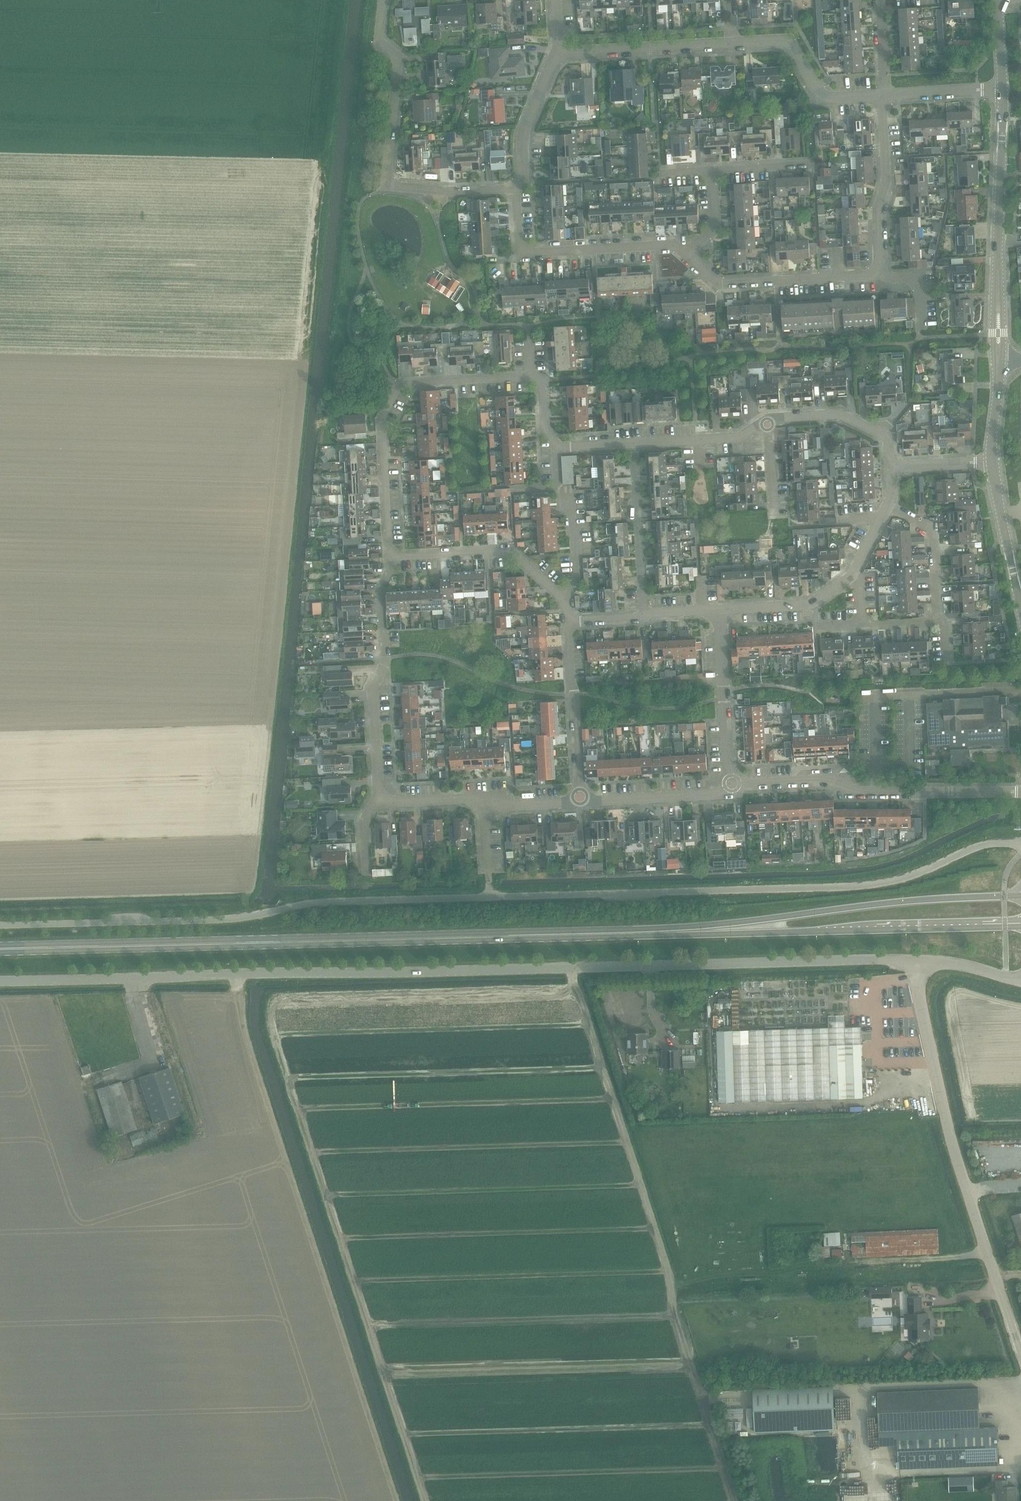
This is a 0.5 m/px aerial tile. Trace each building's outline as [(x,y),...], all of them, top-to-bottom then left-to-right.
[(595,8),(594,8),(593,0),(581,0),(581,5),(582,9),(590,8),(591,17),(595,17),(595,8)] [(594,8),(595,8),(602,7),(603,16),(607,16),(607,7),(606,7),(605,0),(593,0),(594,8)] [(619,7),(617,7),(617,0),(605,0),(606,7),(607,7),(614,7),(615,16),(619,16),(619,7)] [(631,6),(629,6),(629,0),(617,0),(617,7),(619,7),(626,6),(627,15),(631,15),(631,6)] [(643,14),(643,5),(642,5),(641,0),(629,0),(629,6),(631,6),(638,5),(639,14),(643,14)] [(671,0),(659,0),(659,4),(668,4),(668,13),(673,12),(673,3),(671,3),(671,0)] [(685,3),(684,3),(684,0),(671,0),(671,3),(673,3),(680,3),(681,12),(685,12),(685,3)] [(684,3),(685,3),(692,2),(692,11),(697,11),(696,2),(695,2),(695,0),(684,0),(684,3)] [(695,2),(696,2),(704,1),(704,11),(709,10),(708,1),(707,1),(707,0),(695,0),(695,2)] [(707,1),(708,1),(716,1),(716,10),(721,10),(720,0),(719,0),(707,0),(707,1)] [(859,0),(848,0),(841,0),(842,8),(836,8),(837,13),(859,11),(859,0)] [(957,24),(962,24),(960,0),(948,1),(949,19),(957,18),(957,24)] [(960,0),(962,24),(967,23),(966,18),(974,17),(973,0),(966,0),(960,0)] [(515,25),(537,24),(536,2),(517,3),(517,15),(514,15),(515,25)] [(752,24),(768,23),(767,7),(776,7),(776,2),(767,3),(767,4),(751,5),(751,4),(748,5),(749,10),(751,10),(752,16),(752,24)] [(492,31),(498,31),(504,30),(504,16),(498,17),(497,3),(477,4),(478,25),(491,24),(492,31)] [(454,27),(467,26),(466,7),(457,8),(457,6),(440,7),(441,24),(454,23),(454,27)] [(423,33),(431,33),(429,7),(415,8),(415,11),(411,11),(411,10),(404,10),(404,9),(396,9),(396,17),(404,17),(405,45),(418,44),(417,30),(423,29),(423,33)] [(899,9),(900,22),(917,21),(917,13),(922,12),(922,8),(899,9)] [(860,23),(859,11),(837,13),(837,16),(842,16),(843,24),(860,23)] [(918,28),(917,21),(900,22),(901,34),(923,32),(923,28),(918,28)] [(861,35),(860,23),(843,24),(843,32),(838,32),(838,37),(861,35)] [(924,36),(923,32),(901,34),(901,46),(919,44),(918,36),(924,36)] [(525,43),(524,35),(524,34),(508,35),(509,44),(525,43)] [(862,47),(861,35),(838,37),(838,40),(844,40),(844,49),(862,47)] [(465,41),(461,46),(466,49),(470,44),(465,41)] [(901,46),(902,57),(925,56),(925,52),(919,52),(919,44),(901,46)] [(862,59),(862,47),(844,49),(845,56),(839,56),(839,60),(839,61),(862,59)] [(492,79),(525,75),(523,58),(508,59),(507,49),(489,51),(492,79)] [(446,87),(445,70),(449,70),(449,66),(464,65),(463,55),(448,56),(448,62),(444,62),(444,61),(447,61),(446,53),(432,54),(432,62),(427,62),(429,88),(446,87)] [(925,60),(925,56),(902,57),(903,69),(920,68),(920,60),(925,60)] [(863,72),(862,59),(839,61),(839,60),(823,61),(823,67),(840,66),(840,64),(845,64),(846,73),(863,72)] [(732,82),(736,82),(735,64),(727,65),(724,67),(721,68),(719,65),(710,66),(711,83),(715,83),(715,85),(718,88),(729,87),(732,85),(732,82)] [(754,74),(748,74),(748,87),(754,87),(754,83),(780,82),(779,67),(755,68),(755,74),(754,74)] [(682,70),(682,72),(683,88),(696,87),(696,85),(701,85),(701,71),(695,71),(695,70),(682,70)] [(635,102),(642,102),(641,86),(634,86),(633,71),(626,71),(626,73),(615,74),(616,90),(613,90),(614,99),(635,98),(635,102)] [(674,96),(680,96),(679,81),(674,81),(674,74),(661,75),(662,92),(674,92),(674,96)] [(571,105),(594,104),(593,78),(582,79),(571,80),(572,92),(570,92),(571,105)] [(488,122),(505,121),(504,100),(495,101),(494,91),(483,92),(483,102),(487,102),(488,122)] [(435,100),(440,99),(440,93),(426,94),(426,99),(414,100),(415,121),(436,119),(435,100)] [(711,101),(706,107),(713,112),(718,105),(711,101)] [(972,111),(959,112),(960,127),(961,133),(965,133),(973,133),(973,127),(972,111)] [(641,112),(634,120),(640,125),(647,117),(641,112)] [(946,113),(946,119),(947,128),(948,128),(960,127),(959,112),(946,113)] [(783,114),(774,115),(776,139),(782,139),(782,150),(799,149),(798,128),(784,128),(783,114)] [(854,119),(855,132),(871,131),(870,119),(854,119)] [(922,136),(935,135),(934,119),(921,120),(922,136)] [(946,119),(934,119),(935,135),(948,134),(948,128),(947,128),(946,119)] [(689,125),(691,126),(691,133),(672,135),(673,148),(673,153),(673,156),(689,155),(689,150),(695,149),(695,147),(694,120),(681,121),(682,125),(689,125)] [(915,137),(922,136),(921,120),(908,121),(909,137),(911,137),(911,141),(915,141),(915,137)] [(819,127),(815,128),(816,143),(821,142),(821,145),(834,144),(833,140),(833,136),(832,122),(819,123),(819,127)] [(760,133),(753,133),(754,151),(766,151),(766,143),(772,142),(771,129),(760,130),(760,133)] [(490,130),(484,130),(484,140),(486,160),(491,160),(492,169),(506,168),(506,150),(491,151),(490,130)] [(746,130),(735,131),(735,144),(742,144),(742,152),(754,151),(753,133),(747,134),(746,130)] [(723,135),(717,136),(718,154),(730,153),(729,145),(735,144),(735,131),(730,131),(723,131),(723,135)] [(871,144),(871,131),(855,132),(856,145),(871,144)] [(705,154),(717,154),(717,136),(710,136),(710,132),(698,133),(699,147),(705,146),(705,154)] [(628,134),(628,145),(647,144),(646,133),(628,134)] [(557,135),(558,146),(577,145),(576,134),(557,135)] [(423,158),(429,157),(429,151),(426,151),(425,139),(412,140),(412,147),(404,147),(405,159),(423,158)] [(480,142),(480,147),(472,148),(473,152),(466,152),(467,170),(479,169),(479,161),(480,161),(485,161),(484,142),(480,142)] [(448,143),(448,150),(448,154),(442,155),(443,168),(449,168),(449,163),(454,163),(455,171),(467,170),(466,152),(459,152),(459,149),(451,149),(451,143),(448,143)] [(647,155),(647,144),(628,145),(629,156),(647,155)] [(577,156),(577,145),(558,146),(559,156),(559,157),(569,156),(577,156)] [(648,166),(647,155),(629,156),(629,167),(648,166)] [(570,167),(569,156),(559,157),(559,156),(551,157),(551,168),(570,167)] [(856,157),(857,170),(873,169),(872,156),(861,157),(856,157)] [(960,186),(978,185),(976,162),(968,162),(967,156),(955,156),(956,163),(958,163),(960,186)] [(423,165),(423,158),(405,159),(406,171),(420,170),(427,170),(427,164),(423,165)] [(904,170),(904,175),(927,174),(926,162),(908,163),(909,169),(904,170)] [(648,177),(648,166),(629,167),(630,178),(648,177)] [(570,178),(570,167),(551,168),(552,179),(570,178)] [(821,169),(821,176),(831,176),(831,168),(821,169)] [(857,170),(851,170),(852,183),(858,182),(858,183),(864,182),(874,182),(873,169),(857,170)] [(804,177),(798,177),(799,195),(810,194),(809,172),(804,172),(804,177)] [(776,178),(777,196),(788,195),(787,173),(782,173),(782,178),(776,178)] [(788,195),(799,195),(798,177),(792,177),(792,173),(787,173),(788,195)] [(927,184),(927,174),(904,175),(905,180),(909,180),(910,186),(927,184)] [(593,182),(591,182),(585,182),(585,191),(599,190),(599,184),(593,184),(593,182)] [(843,196),(848,196),(865,195),(864,182),(858,183),(858,182),(852,183),(842,183),(843,196)] [(729,190),(730,195),(752,194),(751,183),(734,184),(734,190),(729,190)] [(544,185),(544,197),(563,195),(562,184),(544,185)] [(928,195),(927,184),(910,186),(910,191),(905,191),(906,197),(928,195)] [(974,207),(977,206),(976,196),(970,197),(970,190),(955,191),(955,198),(958,198),(959,220),(975,219),(974,207)] [(735,200),(735,206),(753,205),(752,194),(730,195),(730,200),(735,200)] [(544,197),(545,207),(564,206),(563,195),(544,197)] [(842,196),(842,209),(849,208),(857,208),(865,208),(865,195),(848,196),(842,196)] [(929,206),(928,195),(906,197),(906,202),(911,201),(911,207),(929,206)] [(489,199),(470,200),(471,211),(490,210),(489,208),(489,202),(497,202),(497,197),(489,197),(489,199)] [(644,220),(655,219),(654,206),(654,200),(643,201),(644,220)] [(686,200),(675,201),(676,205),(677,224),(688,224),(686,204),(686,200)] [(634,220),(644,220),(643,201),(633,202),(634,220)] [(612,222),(623,221),(622,202),(611,203),(612,222)] [(623,221),(634,220),(633,202),(622,202),(623,221)] [(590,223),(601,222),(600,203),(589,204),(590,223)] [(601,222),(612,222),(611,203),(600,203),(601,222)] [(698,204),(686,204),(688,224),(699,223),(698,204)] [(666,225),(677,224),(676,205),(665,206),(666,225)] [(731,212),(731,217),(753,216),(753,205),(735,206),(735,212),(731,212)] [(564,217),(564,206),(545,207),(546,218),(564,217)] [(655,225),(666,225),(665,206),(654,206),(655,219),(655,225)] [(907,213),(907,218),(917,218),(930,217),(929,206),(911,207),(912,213),(907,213)] [(497,212),(497,208),(495,208),(489,208),(490,210),(471,211),(471,222),(490,221),(490,219),(490,213),(497,212)] [(841,209),(842,221),(858,220),(857,208),(849,208),(842,209),(841,209)] [(736,222),(736,227),(754,226),(753,216),(731,217),(731,222),(736,222)] [(565,228),(564,217),(546,218),(546,229),(565,228)] [(895,225),(896,230),(918,229),(917,218),(907,218),(900,218),(900,224),(895,225)] [(498,219),(490,219),(490,221),(471,222),(472,233),(491,232),(491,230),(490,223),(498,223),(498,219)] [(859,233),(858,220),(842,221),(843,234),(859,233)] [(732,233),(732,239),(755,237),(754,226),(736,227),(737,233),(732,233)] [(585,239),(584,227),(575,227),(576,239),(585,239)] [(566,239),(565,228),(546,229),(547,240),(566,239)] [(957,254),(975,253),(974,228),(956,228),(957,254)] [(498,229),(491,230),(491,232),(472,233),(473,243),(491,242),(491,240),(491,234),(499,234),(498,229)] [(919,239),(918,229),(896,230),(896,235),(901,234),(901,240),(919,239)] [(843,247),(846,247),(858,246),(859,246),(859,233),(843,234),(843,247)] [(737,243),(738,249),(745,249),(755,248),(755,237),(732,239),(733,244),(737,243)] [(920,249),(919,239),(901,240),(902,246),(897,246),(897,251),(920,249)] [(491,242),(473,243),(473,255),(492,254),(491,245),(499,245),(499,240),(491,240),(491,242)] [(794,263),(799,263),(797,240),(786,241),(788,258),(793,258),(794,263)] [(808,240),(797,240),(799,263),(804,262),(803,257),(809,257),(809,255),(808,243),(808,240)] [(776,242),(776,244),(776,256),(777,264),(782,264),(782,259),(788,258),(786,241),(776,242)] [(723,256),(724,261),(746,260),(745,249),(738,249),(728,249),(728,255),(723,256)] [(920,260),(920,249),(897,251),(898,256),(902,256),(903,262),(909,262),(909,269),(927,268),(927,262),(926,259),(920,260)] [(729,266),(729,272),(746,270),(746,260),(724,261),(724,266),(729,266)] [(966,283),(974,283),(973,265),(950,266),(951,273),(955,273),(955,282),(966,281),(966,283)] [(597,277),(598,296),(627,295),(632,294),(650,293),(653,293),(653,292),(652,274),(628,275),(627,267),(622,268),(622,276),(597,277)] [(575,280),(569,280),(567,280),(568,298),(579,298),(578,280),(580,280),(579,271),(575,272),(575,280)] [(586,279),(580,280),(578,280),(579,298),(590,297),(589,279),(591,279),(590,271),(585,271),(586,279)] [(565,280),(558,281),(556,281),(557,299),(568,298),(567,280),(569,280),(568,272),(564,272),(565,280)] [(546,300),(547,300),(557,299),(556,281),(558,281),(558,273),(553,273),(554,281),(546,281),(545,281),(545,285),(546,300)] [(432,277),(428,284),(434,288),(439,281),(432,277)] [(547,304),(547,300),(546,300),(545,285),(537,286),(536,277),(532,278),(532,286),(534,286),(536,304),(547,304)] [(521,278),(522,287),(524,287),(525,305),(536,304),(534,286),(532,286),(526,286),(526,278),(521,278)] [(513,287),(511,287),(505,288),(504,279),(500,279),(500,288),(502,288),(503,306),(514,306),(513,287)] [(511,279),(511,287),(513,287),(514,306),(525,305),(524,287),(522,287),(515,287),(515,279),(511,279)] [(444,292),(450,296),(458,283),(452,280),(444,292)] [(440,283),(437,289),(442,293),(446,287),(440,283)] [(692,285),(692,294),(694,294),(695,312),(716,311),(715,295),(706,296),(705,293),(697,294),(696,285),(692,285)] [(670,287),(670,295),(672,295),(673,313),(684,313),(683,294),(681,294),(675,295),(674,286),(670,287)] [(681,286),(681,294),(683,294),(684,313),(695,312),(694,294),(692,294),(686,294),(685,286),(681,286)] [(672,295),(670,295),(664,295),(663,287),(659,287),(660,295),(662,295),(663,314),(673,313),(672,295)] [(658,292),(653,292),(653,293),(650,293),(650,306),(659,305),(658,292)] [(881,318),(897,317),(896,299),(893,299),(893,293),(887,293),(888,300),(880,300),(881,318)] [(957,326),(972,325),(971,300),(966,300),(966,294),(952,295),(952,301),(955,301),(957,326)] [(897,317),(913,316),(912,298),(896,299),(897,317)] [(875,324),(874,301),(844,302),(843,299),(832,300),(832,303),(782,306),(783,329),(790,329),(790,334),(794,334),(794,329),(800,328),(800,333),(804,333),(804,328),(810,328),(810,333),(814,333),(814,328),(820,327),(820,332),(825,332),(824,327),(830,327),(831,332),(835,331),(834,326),(844,326),(845,331),(849,330),(848,326),(854,325),(855,330),(859,330),(858,325),(865,325),(865,329),(869,329),(869,324),(875,324)] [(755,305),(749,305),(750,323),(761,322),(759,300),(754,300),(755,305)] [(766,338),(765,322),(772,322),(771,304),(765,304),(764,300),(759,300),(761,322),(761,331),(761,338),(766,338)] [(733,306),(727,307),(728,324),(739,323),(738,301),(733,301),(733,306)] [(743,301),(738,301),(739,323),(750,323),(749,305),(743,306),(743,301)] [(575,336),(574,326),(555,327),(556,342),(547,342),(548,347),(556,347),(557,371),(577,370),(575,342),(575,336)] [(483,337),(494,337),(496,362),(511,361),(509,334),(494,335),(494,331),(483,331),(483,337)] [(716,332),(702,333),(703,341),(716,341),(716,332)] [(467,364),(475,363),(474,356),(485,355),(484,341),(480,341),(461,343),(462,346),(463,365),(467,365),(467,364)] [(450,357),(451,365),(458,364),(458,365),(463,365),(462,346),(455,347),(455,343),(443,344),(444,357),(450,357)] [(431,348),(425,348),(426,366),(438,365),(438,358),(444,357),(443,344),(431,344),(431,348)] [(406,346),(398,346),(399,362),(414,361),(414,367),(426,366),(425,348),(424,348),(418,349),(418,345),(406,346)] [(944,366),(944,373),(962,371),(961,359),(953,360),(953,353),(939,354),(940,366),(944,366)] [(846,376),(836,376),(837,396),(848,395),(847,381),(853,380),(852,368),(846,369),(846,376)] [(826,397),(837,396),(836,376),(825,377),(825,370),(818,370),(818,374),(819,387),(825,386),(826,397)] [(963,383),(962,371),(944,373),(944,379),(941,379),(941,391),(955,390),(955,384),(963,383)] [(897,394),(903,394),(902,380),(896,380),(895,376),(894,376),(891,373),(884,382),(880,382),(880,386),(881,386),(882,405),(897,404),(897,394)] [(812,377),(801,377),(803,402),(814,402),(813,387),(819,387),(818,374),(812,375),(812,377)] [(774,384),(768,385),(769,404),(780,404),(779,389),(785,389),(785,376),(773,377),(774,384)] [(791,376),(785,376),(785,389),(791,389),(792,403),(803,402),(801,377),(791,378),(791,376)] [(758,405),(769,404),(768,385),(758,386),(757,378),(751,379),(751,391),(757,391),(758,405)] [(867,406),(882,405),(881,386),(880,386),(866,387),(866,383),(859,383),(860,396),(866,396),(867,406)] [(659,385),(659,387),(659,395),(675,394),(675,384),(659,385)] [(587,396),(587,385),(568,386),(568,397),(587,396)] [(743,417),(742,403),(742,402),(748,401),(747,389),(740,389),(740,392),(730,393),(730,399),(732,418),(743,417)] [(421,391),(422,402),(440,401),(440,390),(421,391)] [(720,400),(720,392),(719,390),(713,391),(714,403),(719,403),(720,404),(720,419),(732,418),(730,399),(720,400)] [(495,397),(496,409),(515,407),(514,396),(495,397)] [(588,407),(587,396),(568,397),(569,408),(588,407)] [(664,401),(643,402),(644,421),(674,419),(677,417),(675,397),(664,397),(664,401)] [(422,402),(422,413),(436,413),(441,413),(440,401),(422,402)] [(632,402),(621,403),(622,422),(633,422),(632,402)] [(643,402),(632,402),(633,422),(644,421),(643,402)] [(621,403),(610,404),(611,423),(622,422),(621,403)] [(515,418),(515,407),(496,409),(497,419),(515,418)] [(588,418),(588,407),(569,408),(569,419),(588,418)] [(418,425),(436,424),(436,413),(422,413),(417,413),(418,425)] [(354,432),(367,431),(366,415),(344,416),(345,432),(337,432),(338,439),(355,438),(354,432)] [(516,429),(515,418),(497,419),(497,430),(502,430),(502,429),(516,429)] [(589,429),(588,418),(569,419),(570,430),(589,429)] [(938,418),(932,418),(932,426),(933,426),(933,440),(940,440),(940,447),(952,447),(951,429),(945,429),(944,426),(939,426),(938,418)] [(437,435),(436,424),(418,425),(418,436),(437,435)] [(958,428),(951,429),(952,447),(964,446),(964,438),(970,438),(969,424),(957,425),(958,428)] [(927,440),(933,440),(933,426),(932,426),(921,427),(921,431),(914,431),(915,449),(928,448),(927,440)] [(521,428),(516,429),(502,429),(502,430),(503,441),(522,440),(521,428)] [(896,434),(897,444),(903,444),(903,450),(915,449),(914,431),(908,432),(908,428),(901,428),(897,433),(896,434)] [(783,441),(783,452),(804,450),(804,440),(806,440),(806,434),(789,435),(789,440),(783,441)] [(437,445),(437,435),(418,436),(419,446),(437,445)] [(812,437),(813,449),(821,448),(820,437),(812,437)] [(522,450),(522,440),(503,441),(504,451),(522,450)] [(340,461),(346,461),(346,462),(366,461),(365,449),(365,443),(347,445),(347,450),(340,450),(340,461)] [(846,460),(852,459),(872,458),(872,448),(861,449),(860,443),(845,444),(846,460)] [(438,456),(437,445),(419,446),(420,457),(438,456)] [(523,461),(522,450),(504,451),(504,462),(523,461)] [(783,452),(784,462),(805,461),(804,450),(783,452)] [(650,465),(681,463),(681,458),(676,458),(676,462),(666,463),(666,452),(649,453),(650,465)] [(593,467),(598,467),(598,468),(614,467),(613,455),(592,456),(593,467)] [(573,463),(562,463),(562,468),(573,468),(573,463),(578,463),(577,456),(573,456),(573,463)] [(744,463),(744,457),(731,457),(732,464),(734,464),(735,474),(756,472),(755,462),(744,463)] [(852,459),(852,470),(873,469),(872,458),(852,459)] [(429,471),(429,460),(410,461),(411,472),(429,471)] [(366,461),(346,462),(347,472),(366,471),(366,461)] [(524,472),(523,461),(504,462),(505,473),(524,472)] [(784,462),(784,472),(805,471),(805,461),(784,462)] [(681,463),(650,465),(651,476),(667,475),(667,468),(681,467),(681,463)] [(621,475),(631,473),(630,466),(620,468),(621,475)] [(614,467),(598,468),(598,478),(598,479),(615,478),(614,467)] [(852,470),(853,480),(873,479),(873,469),(852,470)] [(347,472),(347,483),(367,482),(366,471),(347,472)] [(430,482),(429,471),(411,472),(411,483),(430,482)] [(785,482),(797,481),(806,480),(805,471),(784,472),(785,482)] [(524,483),(524,472),(505,473),(506,484),(524,483)] [(756,483),(756,472),(735,474),(736,484),(756,483)] [(953,480),(936,481),(936,492),(957,490),(957,485),(964,485),(966,482),(965,474),(953,475),(953,480)] [(667,475),(651,476),(651,486),(673,485),(673,481),(667,481),(667,475)] [(603,488),(615,488),(615,478),(598,479),(598,478),(594,479),(595,490),(603,489),(603,488)] [(797,481),(798,491),(818,490),(817,479),(806,480),(797,481)] [(853,480),(854,490),(874,489),(873,479),(853,480)] [(364,493),(372,493),(379,492),(379,488),(367,488),(367,482),(347,483),(342,483),(342,494),(364,493)] [(431,493),(430,482),(411,483),(412,494),(431,493)] [(757,493),(756,483),(736,484),(736,494),(757,493)] [(673,485),(651,486),(652,497),(668,496),(668,489),(673,488),(673,485)] [(604,500),(620,499),(619,487),(615,488),(603,488),(603,489),(604,500)] [(495,489),(495,493),(496,497),(511,496),(511,495),(511,488),(495,489)] [(875,500),(874,489),(854,490),(854,501),(875,500)] [(819,501),(818,490),(798,491),(798,502),(819,501)] [(955,508),(958,507),(962,507),(962,506),(976,506),(975,500),(958,502),(957,490),(936,492),(937,503),(955,502),(955,508)] [(342,494),(339,494),(339,505),(345,505),(364,504),(364,493),(342,494)] [(431,503),(431,493),(412,494),(412,504),(431,503)] [(758,503),(757,493),(736,494),(737,504),(729,504),(729,511),(747,510),(746,504),(758,503)] [(669,507),(668,496),(652,497),(653,508),(669,507)] [(531,498),(532,509),(551,508),(550,497),(549,497),(536,498),(532,498),(531,498)] [(620,499),(604,500),(604,510),(598,510),(598,511),(621,510),(620,499)] [(819,511),(819,501),(798,502),(799,512),(819,511)] [(432,514),(431,503),(412,504),(413,515),(432,514)] [(364,504),(345,505),(345,516),(365,515),(364,504)] [(948,513),(948,523),(969,522),(968,512),(976,512),(976,511),(976,506),(962,506),(962,507),(958,507),(959,512),(948,513)] [(653,508),(653,518),(670,517),(669,507),(653,508)] [(551,518),(551,508),(532,509),(532,520),(551,518)] [(605,514),(605,522),(621,521),(621,510),(598,511),(599,514),(605,514)] [(820,519),(819,511),(799,512),(799,522),(819,521),(819,525),(837,524),(837,518),(820,519)] [(508,513),(497,514),(498,533),(509,532),(508,513)] [(414,526),(419,526),(432,525),(437,524),(437,514),(432,514),(413,515),(414,526)] [(486,514),(475,515),(476,534),(487,533),(486,514)] [(497,514),(486,514),(487,533),(498,533),(497,514)] [(365,515),(345,516),(346,526),(346,527),(366,526),(365,515)] [(465,534),(476,534),(475,515),(464,515),(465,534)] [(556,518),(551,518),(532,520),(522,520),(522,524),(535,524),(535,520),(538,520),(538,530),(557,529),(556,518)] [(657,521),(658,533),(681,532),(681,526),(674,527),(674,521),(657,521)] [(949,534),(969,533),(969,522),(948,523),(949,530),(942,531),(942,535),(949,534)] [(627,523),(606,524),(607,535),(612,535),(628,534),(627,523)] [(432,525),(419,526),(419,537),(445,535),(445,531),(444,524),(437,524),(432,525)] [(344,545),(358,544),(362,544),(361,537),(366,536),(366,526),(346,527),(346,526),(340,527),(341,538),(344,538),(344,545)] [(557,540),(557,529),(538,530),(539,541),(557,540)] [(892,532),(892,542),(924,540),(924,537),(910,538),(910,531),(892,532)] [(681,536),(681,532),(658,533),(659,544),(681,543),(681,541),(675,541),(675,536),(681,536)] [(967,545),(967,549),(975,548),(974,544),(970,544),(969,533),(949,534),(950,546),(967,545)] [(612,546),(629,545),(628,534),(612,535),(612,546)] [(445,539),(445,535),(419,537),(420,548),(439,547),(438,539),(445,539)] [(558,551),(557,540),(539,541),(539,552),(558,551)] [(924,542),(924,540),(892,542),(893,551),(911,550),(911,543),(924,542)] [(659,544),(659,555),(682,554),(681,543),(659,544)] [(350,554),(351,559),(351,560),(369,559),(368,548),(359,548),(358,544),(344,545),(344,554),(350,554)] [(621,556),(629,556),(629,545),(612,546),(613,556),(613,557),(621,556)] [(738,545),(731,545),(731,551),(731,555),(739,554),(738,550),(738,545)] [(839,550),(829,550),(830,571),(841,570),(840,559),(845,559),(845,546),(839,546),(839,550)] [(952,555),(953,566),(973,565),(973,555),(977,555),(977,549),(975,549),(975,548),(967,549),(967,550),(969,550),(970,555),(952,555)] [(809,559),(803,559),(802,549),(798,549),(799,559),(799,566),(800,580),(810,579),(809,559)] [(820,571),(830,571),(829,550),(819,551),(819,558),(820,571)] [(911,556),(911,550),(893,551),(893,559),(925,558),(925,555),(911,556)] [(678,564),(676,564),(676,558),(682,557),(682,554),(659,555),(660,564),(656,565),(656,566),(678,564)] [(605,560),(605,562),(606,568),(622,568),(621,556),(613,557),(613,556),(605,557),(599,557),(599,560),(605,560)] [(820,571),(819,558),(809,559),(810,579),(820,579),(820,571)] [(894,569),(897,569),(912,567),(911,561),(925,560),(925,558),(893,559),(894,569)] [(345,559),(345,560),(345,569),(364,568),(364,569),(370,568),(369,559),(351,560),(351,559),(345,559)] [(679,574),(678,564),(656,566),(656,577),(673,576),(673,575),(679,574)] [(766,585),(766,580),(772,579),(771,564),(759,564),(759,570),(754,570),(755,589),(760,589),(760,586),(766,585)] [(779,588),(790,587),(789,567),(779,567),(779,564),(773,565),(774,577),(779,577),(779,588)] [(743,571),(743,565),(732,566),(734,590),(738,590),(738,587),(744,587),(743,571)] [(973,565),(953,566),(953,576),(953,577),(965,577),(965,582),(971,582),(979,581),(978,576),(978,575),(974,575),(973,565)] [(729,590),(734,590),(732,566),(715,567),(715,568),(709,569),(710,576),(716,575),(721,575),(722,588),(728,588),(729,590)] [(800,580),(799,566),(789,567),(790,587),(800,587),(800,580)] [(897,569),(897,578),(929,576),(929,573),(915,574),(915,567),(912,567),(897,569)] [(340,570),(341,580),(364,579),(364,569),(364,568),(345,569),(340,570)] [(622,568),(606,568),(606,579),(622,578),(622,568)] [(754,570),(743,571),(744,587),(750,586),(750,589),(755,589),(754,570)] [(485,572),(474,573),(475,592),(486,591),(485,572)] [(452,574),(452,580),(453,593),(454,593),(464,592),(463,573),(452,574)] [(474,573),(463,573),(464,592),(475,592),(474,573)] [(673,586),(673,576),(656,577),(657,587),(673,586)] [(929,578),(929,576),(897,578),(898,587),(916,586),(916,579),(929,578)] [(506,578),(506,589),(525,588),(524,577),(506,578)] [(615,588),(615,589),(623,589),(622,578),(606,579),(600,579),(600,584),(606,583),(607,589),(615,588)] [(341,580),(341,590),(361,589),(365,589),(364,579),(341,580)] [(441,580),(442,590),(443,600),(454,599),(454,593),(453,593),(452,580),(441,580)] [(952,592),(953,602),(973,601),(978,601),(977,585),(962,586),(963,591),(952,592)] [(917,592),(916,586),(898,587),(898,596),(930,594),(930,591),(917,592)] [(526,599),(525,588),(506,589),(507,600),(526,599)] [(599,589),(599,600),(615,600),(615,589),(615,588),(607,589),(599,589)] [(336,590),(337,601),(362,600),(361,589),(341,590),(336,590)] [(443,610),(443,600),(442,590),(432,591),(433,610),(443,610)] [(422,611),(433,610),(432,591),(421,592),(422,611)] [(400,612),(411,612),(410,592),(399,593),(400,612)] [(411,612),(422,611),(421,592),(410,592),(411,612)] [(389,613),(400,612),(399,593),(388,594),(389,613)] [(325,595),(314,594),(314,608),(325,608),(325,595)] [(917,596),(930,596),(930,594),(898,596),(899,604),(917,603),(917,596)] [(527,610),(526,599),(507,600),(508,611),(527,610)] [(338,617),(363,615),(373,615),(372,608),(365,608),(365,605),(362,606),(362,600),(337,601),(338,617)] [(593,601),(593,605),(593,612),(600,611),(616,611),(615,600),(599,600),(593,601)] [(974,612),(973,601),(953,602),(953,614),(964,613),(964,618),(972,618),(979,618),(978,616),(978,612),(974,612)] [(917,610),(917,603),(899,604),(899,614),(917,613),(917,614),(924,614),(924,609),(917,610)] [(460,617),(455,617),(456,623),(465,623),(465,614),(465,608),(459,608),(460,617)] [(545,614),(527,616),(527,627),(546,625),(545,614)] [(339,632),(345,631),(345,632),(364,631),(363,615),(338,617),(339,632)] [(983,622),(987,622),(989,622),(989,616),(978,616),(979,618),(972,618),(972,622),(962,623),(963,634),(983,633),(983,622)] [(528,637),(528,638),(547,636),(546,625),(527,627),(516,627),(517,632),(521,631),(522,638),(528,637)] [(689,629),(684,630),(686,658),(697,658),(697,650),(696,642),(696,639),(688,639),(688,637),(689,636),(689,629)] [(915,643),(909,643),(910,661),(919,661),(917,629),(915,629),(915,643)] [(919,629),(917,629),(919,661),(928,660),(927,642),(920,642),(919,629)] [(631,659),(632,659),(630,630),(625,631),(626,638),(627,638),(627,640),(620,641),(621,660),(621,662),(623,662),(623,663),(630,663),(630,662),(632,662),(631,659)] [(634,630),(630,630),(632,659),(648,658),(647,643),(647,640),(642,640),(642,639),(638,640),(634,640),(634,638),(635,638),(634,630)] [(681,640),(674,640),(675,659),(686,658),(684,630),(679,630),(680,637),(681,637),(681,640)] [(897,644),(891,644),(892,662),(901,662),(899,630),(897,630),(897,644)] [(901,630),(899,630),(901,662),(910,661),(909,643),(902,644),(901,630)] [(345,632),(346,642),(364,641),(364,631),(345,632)] [(613,631),(608,632),(610,661),(621,660),(620,641),(613,641),(613,639),(614,639),(613,631)] [(648,661),(653,661),(664,660),(662,631),(658,631),(659,639),(660,641),(652,642),(647,643),(648,658),(648,661)] [(667,631),(662,631),(664,660),(675,659),(674,640),(673,640),(667,641),(667,638),(668,638),(667,631)] [(605,642),(598,642),(599,661),(610,661),(608,632),(604,632),(604,640),(605,639),(605,642)] [(813,632),(802,633),(804,657),(815,656),(813,632)] [(588,662),(599,661),(598,642),(592,643),(592,640),(592,633),(587,633),(587,641),(588,662)] [(786,654),(792,654),(791,633),(780,634),(782,662),(782,667),(787,667),(786,662),(786,654)] [(804,661),(804,657),(802,633),(791,633),(792,654),(799,653),(799,661),(804,661)] [(984,644),(983,633),(963,634),(963,641),(953,641),(953,646),(963,645),(984,644)] [(778,662),(782,662),(780,634),(770,635),(771,655),(777,654),(778,662)] [(757,664),(761,664),(759,635),(748,636),(749,656),(756,656),(757,664)] [(764,655),(771,655),(770,635),(759,635),(761,664),(765,663),(764,655)] [(522,645),(522,649),(548,647),(547,636),(528,638),(529,645),(522,645)] [(739,663),(739,662),(741,662),(743,660),(749,659),(749,656),(748,636),(737,637),(738,649),(732,649),(733,663),(739,663)] [(873,637),(863,638),(864,658),(872,658),(873,661),(879,660),(878,643),(874,643),(873,637)] [(854,656),(849,656),(849,661),(849,662),(856,662),(855,659),(864,658),(863,638),(853,639),(854,656)] [(882,663),(892,662),(891,644),(884,645),(884,638),(879,638),(879,645),(881,645),(882,663)] [(843,639),(833,640),(834,660),(834,662),(849,661),(849,656),(844,657),(843,639)] [(826,661),(834,660),(833,640),(822,641),(823,658),(819,658),(819,664),(826,664),(826,661)] [(359,658),(359,657),(358,651),(375,650),(374,645),(364,646),(364,641),(346,642),(346,651),(340,652),(340,651),(325,652),(325,659),(340,658),(340,659),(359,658)] [(503,643),(500,647),(505,651),(508,648),(503,643)] [(984,654),(984,644),(963,645),(964,656),(981,655),(982,660),(989,660),(989,654),(984,654)] [(523,653),(529,652),(530,660),(534,659),(548,658),(548,647),(522,649),(523,653)] [(513,653),(508,648),(505,651),(510,656),(513,653)] [(535,670),(554,669),(553,657),(548,658),(534,659),(535,670)] [(324,674),(328,674),(329,685),(353,684),(352,673),(352,672),(338,673),(337,665),(323,666),(324,674)] [(554,679),(554,669),(535,670),(536,681),(554,679)] [(760,673),(750,674),(750,678),(750,679),(750,681),(761,681),(761,678),(761,677),(760,673)] [(402,685),(403,696),(419,696),(419,695),(425,695),(424,684),(402,685)] [(330,712),(350,711),(350,702),(350,697),(340,697),(340,691),(324,692),(325,702),(330,701),(330,712)] [(419,706),(419,696),(403,696),(403,707),(419,706)] [(1008,722),(1002,722),(1001,704),(1006,704),(1006,697),(1001,697),(1001,696),(982,696),(982,698),(943,700),(943,703),(926,703),(928,747),(952,745),(952,750),(950,750),(951,765),(970,764),(969,749),(974,749),(1003,748),(1003,747),(1009,747),(1008,722)] [(557,702),(542,703),(542,714),(558,713),(557,702)] [(743,706),(743,717),(768,716),(768,705),(743,706)] [(420,717),(419,706),(403,707),(404,718),(420,717)] [(559,724),(558,713),(542,714),(543,724),(559,724)] [(772,716),(768,716),(743,717),(744,728),(764,727),(764,721),(772,720),(772,716)] [(341,738),(356,737),(355,722),(347,723),(337,723),(337,717),(319,718),(320,732),(331,731),(332,739),(341,739),(341,738)] [(420,717),(404,718),(405,729),(420,728),(426,727),(426,717),(420,717)] [(543,724),(543,735),(553,735),(559,735),(559,724),(543,724)] [(744,728),(744,739),(773,737),(772,733),(764,734),(764,727),(744,728)] [(817,756),(827,755),(826,727),(821,727),(822,735),(815,736),(817,756)] [(827,755),(838,754),(837,734),(831,735),(830,727),(826,727),(827,755)] [(421,739),(420,728),(405,729),(405,740),(421,739)] [(806,756),(817,756),(815,736),(809,736),(808,728),(804,728),(804,732),(806,756)] [(849,754),(848,740),(854,739),(854,728),(848,728),(843,728),(843,734),(837,734),(838,754),(849,754)] [(793,732),(793,737),(795,757),(806,756),(804,732),(793,732)] [(537,735),(538,747),(554,746),(553,735),(543,735),(537,735)] [(315,736),(300,737),(300,747),(306,746),(312,746),(315,746),(315,736)] [(773,742),(773,737),(744,739),(745,750),(773,749),(773,748),(765,748),(765,742),(773,742)] [(500,747),(493,747),(494,767),(506,767),(505,751),(511,751),(510,738),(500,739),(500,747)] [(421,739),(405,740),(406,750),(426,749),(426,739),(421,739)] [(486,739),(482,740),(484,768),(494,767),(493,747),(487,748),(486,739)] [(478,748),(472,749),(473,769),(484,768),(482,740),(478,740),(478,748)] [(461,741),(461,746),(462,769),(473,769),(472,749),(465,749),(465,741),(461,741)] [(337,745),(323,745),(324,751),(324,764),(325,767),(331,767),(332,771),(350,770),(349,756),(338,757),(337,745)] [(299,747),(295,747),(296,757),(316,756),(315,746),(312,746),(306,746),(300,747),(299,747)] [(451,770),(462,769),(461,746),(450,746),(450,750),(451,770)] [(554,757),(554,746),(538,747),(539,758),(554,757)] [(689,755),(684,755),(685,771),(696,770),(695,755),(694,748),(689,748),(689,755)] [(428,760),(428,749),(426,749),(406,750),(406,761),(422,760),(428,760)] [(774,760),(774,756),(773,749),(745,750),(746,761),(767,760),(774,760)] [(656,757),(652,757),(653,773),(663,772),(663,756),(662,750),(656,750),(656,757)] [(706,754),(695,755),(696,770),(707,770),(706,754)] [(684,755),(673,756),(674,772),(685,771),(684,755)] [(673,756),(663,756),(663,772),(674,772),(673,756)] [(555,767),(554,757),(539,758),(539,768),(555,767)] [(652,757),(641,758),(642,773),(653,773),(652,757)] [(630,758),(620,759),(620,775),(631,774),(630,758)] [(641,758),(630,758),(631,774),(642,773),(641,758)] [(609,759),(598,760),(599,776),(610,775),(609,759)] [(620,759),(609,759),(610,775),(620,775),(620,759)] [(407,772),(417,772),(417,779),(427,778),(426,766),(423,767),(422,760),(406,761),(407,772)] [(587,761),(587,765),(588,777),(599,776),(598,760),(587,761)] [(556,778),(555,767),(539,768),(540,779),(539,779),(539,780),(539,784),(545,784),(545,779),(556,778)] [(330,803),(351,802),(351,788),(350,786),(339,786),(339,778),(323,779),(323,788),(330,788),(330,803)] [(817,819),(823,819),(822,799),(811,800),(813,829),(818,829),(817,819)] [(830,828),(835,828),(834,808),(834,803),(833,799),(822,799),(823,819),(830,818),(830,828)] [(809,829),(813,829),(811,800),(801,801),(802,820),(809,820),(809,829)] [(795,820),(802,820),(801,801),(790,802),(792,830),(796,830),(795,820)] [(774,822),(780,821),(779,802),(768,803),(770,832),(774,831),(774,822)] [(787,831),(792,830),(790,802),(779,802),(780,821),(787,821),(787,831)] [(758,804),(757,804),(759,823),(759,828),(766,828),(766,832),(770,832),(768,803),(758,804)] [(752,823),(759,823),(757,804),(746,805),(748,833),(753,833),(752,823)] [(842,837),(846,837),(846,808),(834,808),(835,828),(842,828),(842,837)] [(850,828),(857,828),(857,808),(846,808),(846,837),(850,837),(850,828)] [(863,837),(868,837),(868,808),(857,808),(857,828),(863,828),(863,837)] [(872,828),(878,828),(878,808),(868,808),(868,837),(872,837),(872,828)] [(885,837),(889,837),(889,808),(878,808),(878,828),(885,828),(885,837)] [(894,828),(901,827),(900,809),(889,808),(889,837),(894,837),(894,828)] [(901,827),(900,827),(900,831),(908,831),(915,831),(921,831),(921,818),(915,818),(911,818),(911,809),(900,809),(901,827)] [(319,839),(346,837),(345,821),(337,822),(336,811),(319,812),(319,823),(318,823),(319,839)] [(718,834),(725,834),(724,813),(713,814),(713,829),(707,829),(708,843),(719,842),(718,834)] [(735,813),(724,813),(725,834),(725,840),(736,840),(736,841),(745,840),(745,827),(737,827),(736,813),(735,813)] [(685,840),(701,840),(699,815),(693,815),(693,821),(684,822),(685,840)] [(670,841),(685,840),(684,822),(676,822),(675,816),(669,817),(670,841)] [(456,838),(470,837),(468,818),(454,819),(455,827),(449,828),(450,845),(457,844),(456,838)] [(629,842),(646,841),(644,818),(638,818),(638,821),(628,822),(629,842)] [(646,841),(662,841),(661,820),(658,820),(651,821),(650,818),(644,818),(646,841)] [(430,839),(444,838),(443,819),(429,820),(429,823),(423,823),(424,841),(430,840),(430,839)] [(604,820),(605,838),(618,837),(618,846),(624,846),(624,832),(618,833),(617,819),(604,820)] [(592,834),(587,834),(587,846),(596,846),(598,845),(598,838),(605,838),(604,820),(592,821),(592,827),(592,834)] [(413,848),(423,847),(422,841),(422,835),(416,835),(415,821),(401,822),(402,843),(412,842),(413,848)] [(564,823),(565,840),(575,840),(575,848),(584,847),(583,830),(577,830),(577,822),(564,823)] [(391,854),(398,854),(397,835),(391,835),(390,823),(388,823),(376,823),(377,847),(391,847),(391,854)] [(565,840),(564,823),(552,823),(552,832),(547,832),(547,844),(554,844),(554,841),(565,840)] [(524,825),(525,842),(537,841),(538,844),(544,844),(543,826),(537,827),(537,824),(524,825)] [(525,842),(524,825),(512,826),(512,828),(506,828),(507,842),(505,842),(506,849),(514,848),(513,843),(525,842)] [(323,869),(347,868),(346,853),(346,851),(327,852),(327,844),(312,845),(312,857),(323,856),(323,869)] [(781,854),(762,855),(763,862),(781,861),(781,854)] [(679,858),(668,859),(668,868),(679,867),(679,858)] [(667,868),(667,859),(657,860),(658,869),(667,868)] [(450,871),(449,861),(441,861),(442,872),(450,871)] [(724,1030),(716,1031),(719,1102),(735,1101),(864,1097),(862,1026),(844,1027),(844,1021),(829,1021),(829,1027),(733,1030),(727,1030),(724,1030)] [(628,1053),(647,1053),(647,1032),(628,1033),(628,1053)] [(679,1050),(663,1050),(663,1067),(680,1067),(679,1050)] [(695,1067),(695,1055),(683,1056),(683,1068),(695,1067)] [(88,1064),(81,1067),(84,1074),(91,1072),(88,1064)] [(183,1114),(168,1068),(138,1078),(153,1123),(183,1114)] [(136,1129),(121,1083),(120,1081),(96,1089),(111,1137),(136,1129)] [(132,1147),(158,1139),(154,1126),(129,1134),(132,1147)] [(1011,1216),(1019,1241),(1020,1240),(1020,1213),(1011,1216)] [(852,1257),(938,1254),(937,1229),(851,1233),(851,1242),(865,1242),(865,1247),(861,1247),(861,1244),(852,1244),(852,1257)] [(830,1246),(840,1245),(839,1233),(824,1234),(824,1246),(814,1246),(815,1258),(830,1258),(830,1246)] [(831,1258),(841,1258),(841,1249),(831,1249),(831,1258)] [(890,1286),(869,1287),(869,1298),(879,1297),(879,1293),(891,1293),(890,1286)] [(911,1340),(914,1343),(917,1340),(927,1340),(927,1329),(929,1329),(929,1328),(927,1328),(926,1313),(920,1314),(920,1298),(919,1298),(908,1299),(908,1298),(907,1298),(908,1314),(904,1314),(904,1315),(905,1315),(905,1327),(908,1327),(909,1340),(911,1340)] [(833,1386),(753,1389),(754,1432),(755,1432),(755,1430),(834,1427),(834,1429),(835,1429),(833,1386)] [(998,1465),(996,1428),(979,1428),(977,1388),(877,1392),(879,1445),(897,1445),(898,1469),(998,1465)] [(1015,1486),(1007,1486),(1007,1480),(995,1481),(996,1494),(999,1494),(999,1500),(1016,1500),(1015,1486)]
